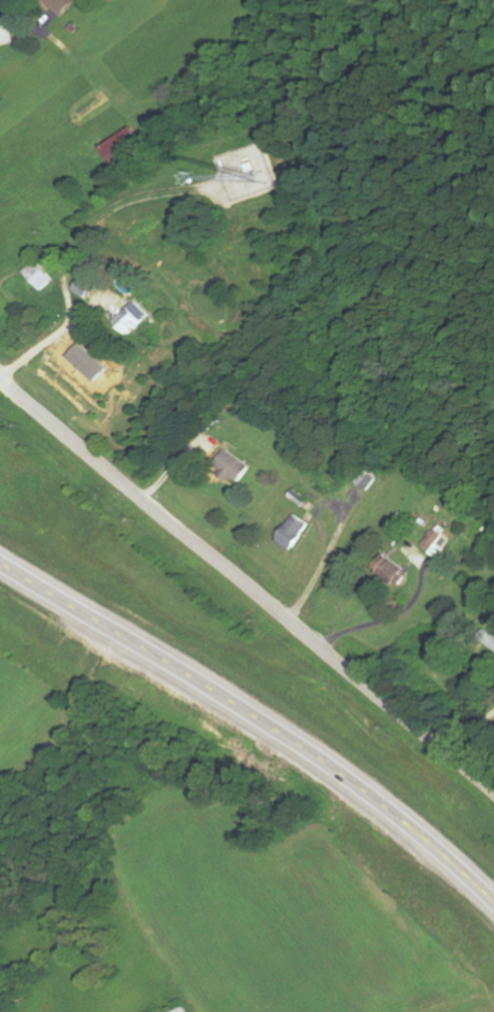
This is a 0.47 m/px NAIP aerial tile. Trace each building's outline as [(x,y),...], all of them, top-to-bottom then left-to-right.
[(60,16),(75,0),(43,0),(60,16)] [(112,165),(144,148),(133,128),(101,145),(112,165)] [(84,298),(93,288),(82,278),(72,289),(84,298)] [(148,316),(135,301),(113,321),(126,336),(148,316)] [(212,466),(236,482),(248,464),(224,448),(212,466)] [(366,490),(376,479),(363,468),(354,480),(366,490)] [(308,524),(293,513),(274,539),(290,550),(308,524)] [(436,543),(442,536),(434,529),(421,545),(436,557),(444,549),(436,543)]
